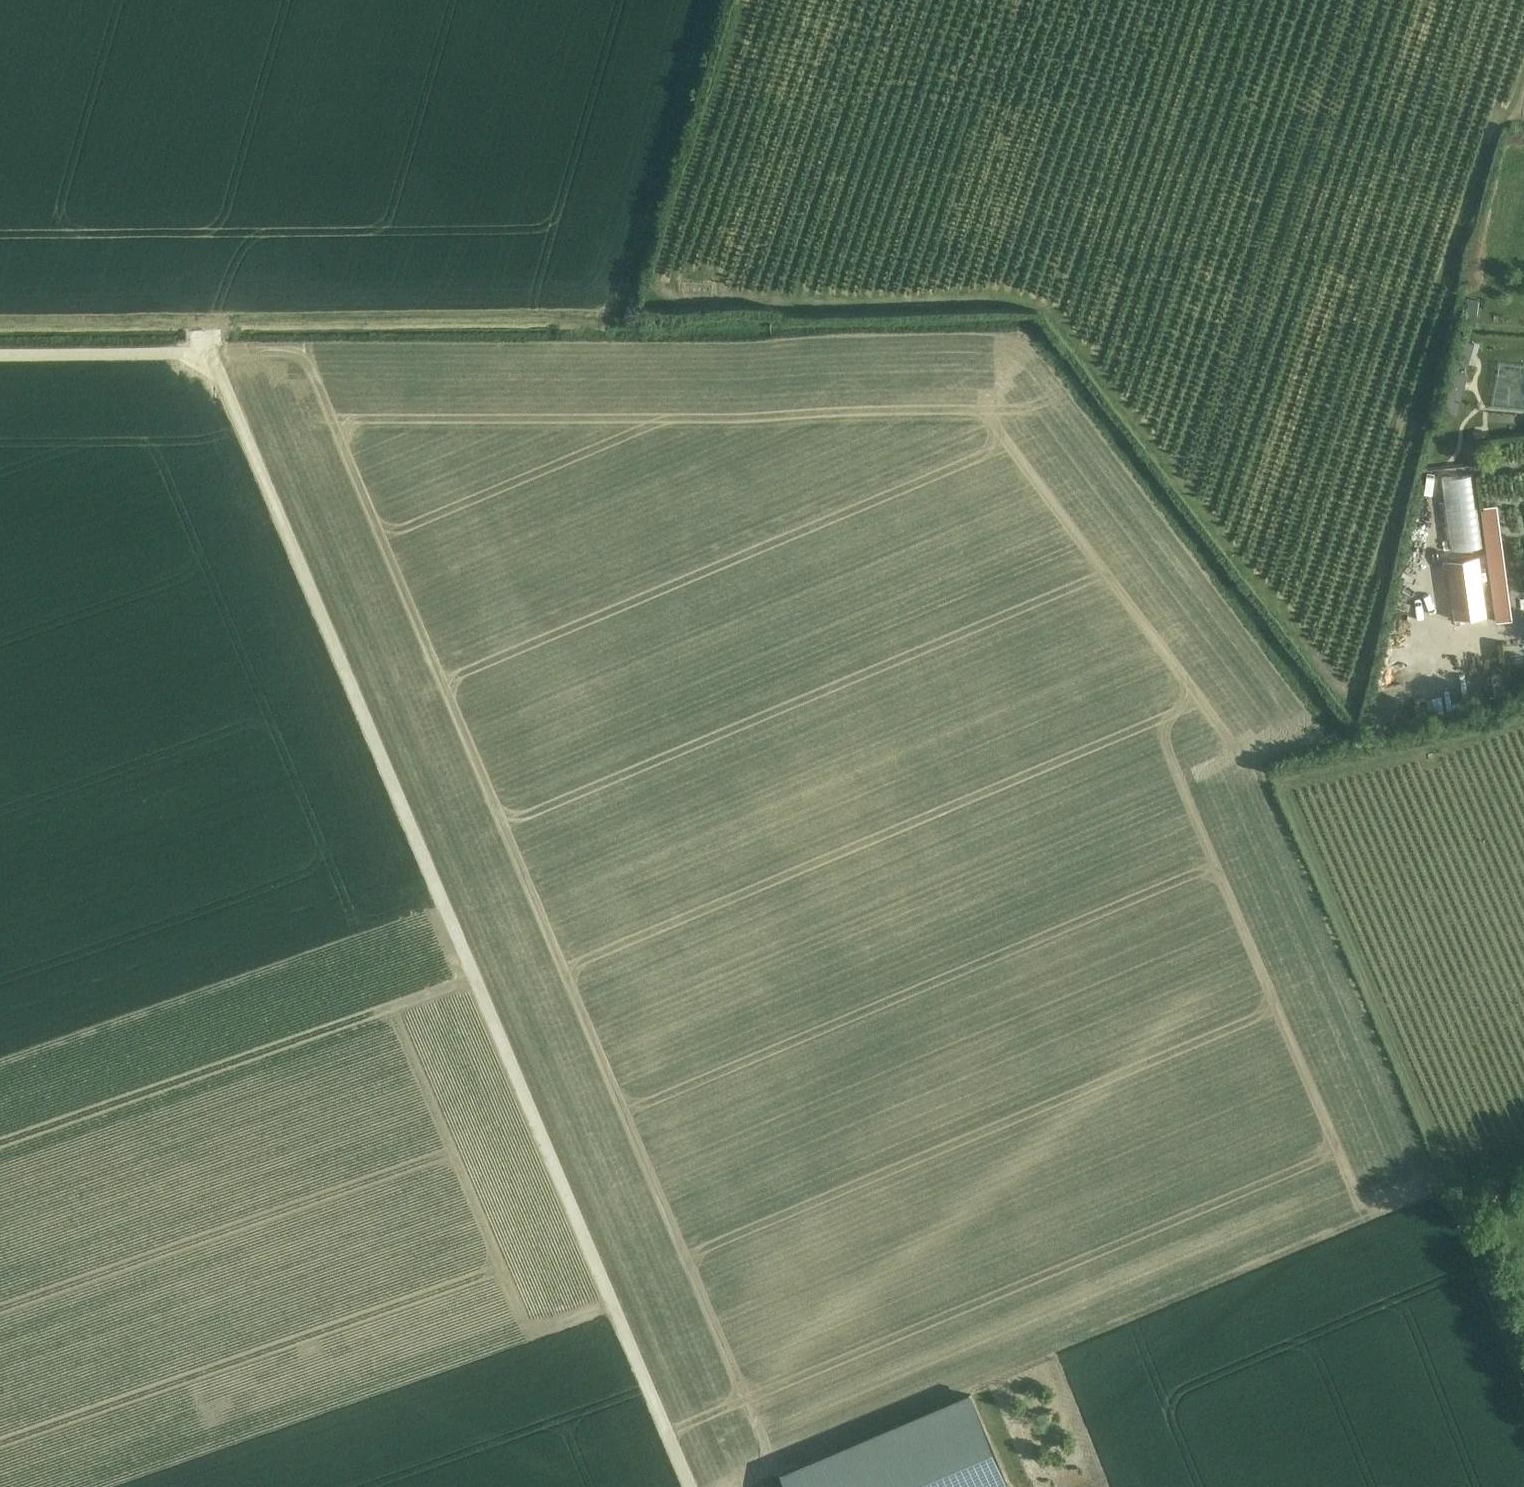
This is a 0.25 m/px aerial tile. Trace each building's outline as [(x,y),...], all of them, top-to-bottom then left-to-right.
[(1494,616),(1508,614),(1493,500),(1479,501),(1494,616)] [(1484,562),(1452,566),(1460,626),(1493,622),(1484,562)] [(781,1474),(787,1486),(1010,1486),(971,1394),(781,1474)]
